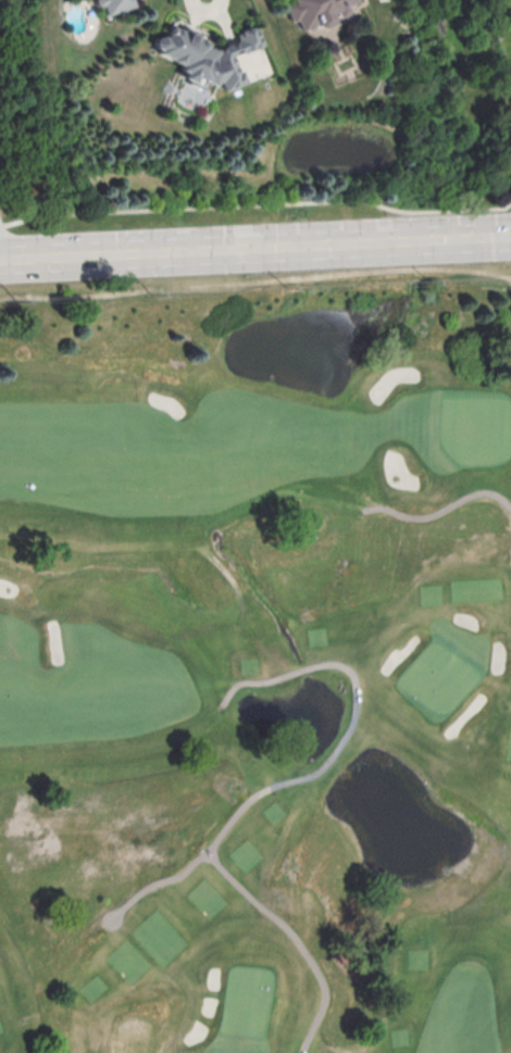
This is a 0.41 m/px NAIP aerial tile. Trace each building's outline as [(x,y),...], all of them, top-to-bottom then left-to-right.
[(98,4),(105,8),(107,15),(135,6),(133,0),(97,0),(98,4)] [(321,35),(322,29),(333,21),(334,15),(342,17),(347,14),(349,4),(354,0),(291,0),(290,2),(283,7),(292,20),(297,21),(312,41),(321,35)] [(233,54),(261,46),(255,25),(225,35),(227,43),(218,54),(207,45),(207,44),(196,34),(193,25),(164,34),(163,35),(153,38),(155,46),(181,69),(183,76),(195,86),(189,93),(179,85),(182,93),(185,96),(190,112),(199,109),(211,96),(202,88),(209,81),(213,84),(222,81),(224,89),(246,82),(244,74),(237,68),(233,54)]
